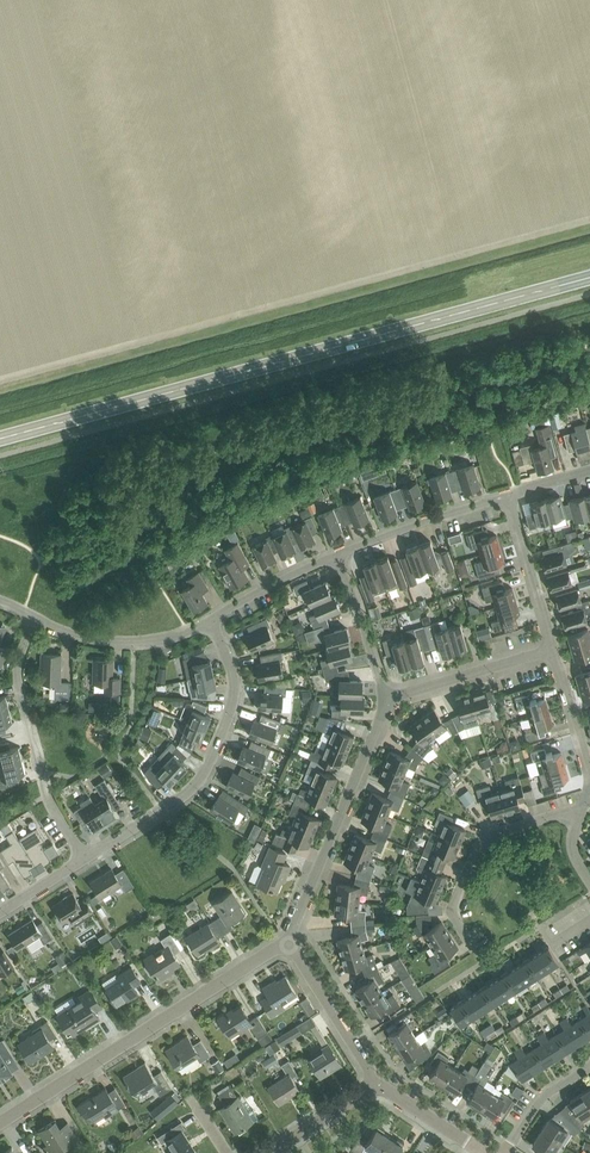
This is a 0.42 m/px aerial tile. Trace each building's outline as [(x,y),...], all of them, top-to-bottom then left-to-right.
[(533,416),(535,424),(547,421),(545,413),(533,416)] [(589,446),(585,429),(584,424),(574,427),(575,431),(563,435),(568,452),(575,450),(578,461),(589,458),(589,455),(588,449),(589,448),(589,446)] [(553,468),(548,453),(555,451),(548,425),(536,429),(541,447),(531,450),(538,472),(553,468)] [(512,452),(516,466),(524,464),(520,449),(512,452)] [(451,472),(457,490),(463,488),(464,492),(479,488),(472,465),(451,472)] [(364,471),(367,478),(375,476),(373,468),(364,471)] [(450,492),(457,490),(451,472),(429,478),(436,501),(451,496),(450,492)] [(416,482),(395,490),(402,508),(408,506),(410,510),(424,504),(416,482)] [(395,511),(402,508),(395,490),(374,498),(382,520),(397,515),(395,511)] [(566,520),(573,518),(569,504),(562,506),(560,496),(545,500),(550,521),(565,517),(566,520)] [(569,504),(573,518),(574,522),(589,518),(583,497),(569,501),(569,504)] [(339,506),(346,524),(352,522),(354,526),(369,520),(360,498),(339,506)] [(550,521),(545,500),(530,505),(532,514),(525,516),(529,530),(536,528),(535,525),(550,521)] [(346,524),(339,506),(318,515),(327,537),(341,531),(340,527),(346,524)] [(292,529),(298,542),(301,549),(314,543),(311,536),(318,533),(310,517),(303,520),(304,523),(292,529)] [(285,532),(273,538),(272,538),(279,551),(282,558),(295,552),(291,545),(298,542),(292,529),(291,526),(284,529),(285,532)] [(487,530),(466,536),(470,550),(477,548),(480,555),(500,549),(496,536),(489,538),(487,530)] [(272,538),(273,538),(271,535),(264,539),(266,541),(253,547),(262,567),(275,561),(272,554),(279,551),(272,538)] [(418,546),(426,570),(443,564),(446,572),(454,569),(447,551),(435,556),(430,542),(418,546)] [(575,553),(572,542),(541,551),(543,558),(541,559),(544,571),(566,565),(563,557),(575,553)] [(224,551),(230,561),(220,567),(231,588),(247,579),(241,569),(249,565),(238,544),(224,551)] [(426,570),(418,546),(405,551),(410,565),(402,568),(409,586),(417,583),(414,575),(426,570)] [(481,561),(474,564),(478,580),(500,573),(498,573),(495,564),(504,562),(500,549),(480,555),(481,561)] [(180,557),(181,565),(192,564),(191,556),(180,557)] [(375,562),(386,591),(398,587),(399,589),(407,586),(401,568),(393,571),(387,557),(375,562)] [(584,560),(568,565),(570,572),(586,567),(584,560)] [(386,591),(375,562),(363,566),(366,575),(359,577),(368,601),(375,598),(374,595),(386,591)] [(550,591),(572,585),(568,572),(546,578),(550,591)] [(205,585),(198,573),(187,580),(190,586),(182,591),(194,611),(207,603),(199,589),(205,585)] [(579,590),(589,587),(589,584),(589,580),(577,583),(579,590)] [(311,606),(313,605),(313,604),(331,596),(325,583),(310,589),(306,582),(293,588),(296,596),(305,592),(310,605),(311,606)] [(493,600),(495,608),(516,602),(512,589),(503,591),(501,583),(481,589),(485,602),(493,600)] [(559,610),(575,605),(581,603),(577,590),(556,597),(559,610)] [(313,604),(313,605),(317,613),(308,617),(313,629),(328,624),(324,616),(339,609),(333,595),(331,596),(313,604)] [(581,603),(575,605),(577,611),(561,616),(565,629),(586,623),(584,615),(589,613),(589,604),(589,601),(581,603)] [(519,614),(516,602),(495,608),(499,620),(492,622),(494,631),(518,624),(515,616),(519,614)] [(245,637),(252,651),(273,642),(267,628),(269,627),(266,619),(247,628),(250,635),(245,637)] [(326,639),(328,649),(348,644),(350,643),(346,629),(330,633),(328,624),(313,629),(317,642),(326,639)] [(454,652),(447,628),(435,632),(433,624),(431,624),(423,626),(428,644),(437,641),(442,656),(454,652)] [(447,628),(454,652),(467,649),(460,624),(447,628)] [(404,641),(411,665),(412,668),(414,669),(416,669),(421,667),(423,666),(424,664),(419,646),(428,644),(423,626),(414,629),(416,637),(404,641)] [(589,643),(589,636),(589,637),(587,630),(567,636),(571,649),(589,643)] [(398,669),(411,665),(404,641),(392,644),(390,639),(382,641),(386,656),(394,654),(398,669)] [(571,649),(575,661),(589,657),(589,643),(571,649)] [(323,674),(338,671),(336,662),(352,658),(348,644),(328,649),(326,649),(329,659),(320,661),(323,674)] [(187,680),(213,674),(210,661),(208,662),(203,651),(182,658),(187,680)] [(261,664),(256,665),(259,681),(282,677),(279,662),(282,661),(280,653),(260,657),(261,664)] [(54,699),(69,700),(70,684),(60,683),(61,655),(41,655),(40,683),(54,683),(54,699)] [(104,684),(104,693),(119,693),(120,678),(111,678),(112,661),(94,660),(93,684),(104,684)] [(176,662),(169,664),(172,676),(179,674),(176,662)] [(341,696),(361,697),(361,696),(362,682),(341,681),(338,671),(323,674),(325,681),(330,681),(339,681),(339,686),(339,696),(341,696)] [(589,685),(589,671),(575,676),(579,689),(589,685)] [(213,674),(187,680),(190,698),(214,700),(212,688),(216,687),(213,674)] [(179,675),(173,677),(175,687),(182,686),(179,675)] [(579,689),(583,701),(589,699),(589,685),(579,689)] [(264,694),(259,693),(257,709),(281,711),(282,696),(285,696),(286,688),(265,686),(264,694)] [(470,695),(476,716),(491,712),(493,720),(500,718),(492,690),(485,692),(485,691),(470,695)] [(451,718),(458,732),(465,728),(462,720),(476,716),(470,695),(456,700),(460,714),(451,718)] [(524,706),(528,719),(549,713),(545,700),(536,702),(535,699),(530,701),(528,695),(514,699),(517,708),(524,706)] [(341,696),(341,706),(332,706),(331,710),(331,717),(346,719),(346,711),(363,712),(363,696),(361,696),(361,697),(341,696)] [(179,719),(187,722),(205,730),(210,717),(203,715),(206,706),(193,701),(191,704),(186,704),(179,719)] [(11,724),(8,710),(0,712),(0,726),(11,724)] [(458,732),(451,718),(443,723),(434,710),(422,719),(434,736),(446,728),(451,735),(458,732)] [(552,725),(549,713),(528,719),(530,726),(523,728),(527,742),(550,735),(547,727),(552,725)] [(151,715),(150,715),(146,723),(154,727),(159,719),(158,719),(151,715)] [(261,715),(259,723),(254,721),(248,736),(270,744),(276,729),(278,730),(281,722),(261,715)] [(326,742),(347,750),(353,737),(339,731),(343,721),(328,718),(323,731),(329,734),(326,742)] [(411,749),(422,758),(427,752),(433,748),(428,741),(434,736),(422,719),(409,727),(418,740),(411,749)] [(205,730),(187,722),(181,738),(195,744),(196,740),(200,742),(205,730)] [(140,737),(148,741),(153,730),(144,726),(140,737)] [(138,739),(134,746),(138,749),(143,744),(138,739)] [(251,742),(248,749),(243,747),(237,762),(259,771),(265,757),(267,758),(270,750),(251,742)] [(347,750),(326,742),(323,749),(317,747),(314,752),(311,751),(308,759),(311,760),(325,765),(334,769),(337,762),(342,764),(347,750)] [(158,758),(164,764),(178,777),(187,767),(182,762),(187,757),(176,747),(172,743),(158,758)] [(21,761),(17,748),(2,751),(1,744),(0,744),(0,766),(21,761)] [(417,764),(422,758),(411,749),(404,758),(390,752),(384,766),(404,774),(407,767),(415,770),(417,764)] [(544,772),(565,766),(561,753),(552,756),(551,753),(545,755),(544,749),(530,753),(533,762),(540,760),(544,772)] [(178,777),(164,764),(158,758),(144,773),(148,780),(157,788),(163,781),(169,786),(178,777)] [(325,765),(311,760),(308,767),(316,770),(310,784),(330,792),(336,778),(322,772),(325,765)] [(0,766),(0,775),(0,777),(0,788),(6,787),(4,780),(24,775),(21,761),(0,766)] [(106,765),(100,768),(105,777),(111,773),(106,765)] [(389,792),(403,798),(409,785),(401,781),(404,774),(384,766),(378,780),(392,785),(389,792)] [(568,779),(565,766),(544,772),(548,785),(540,787),(543,796),(557,792),(555,786),(561,784),(560,781),(568,779)] [(237,775),(233,773),(225,787),(247,798),(253,784),(256,785),(260,778),(241,768),(237,775)] [(499,792),(505,813),(520,809),(518,803),(525,801),(518,778),(505,782),(507,790),(499,792)] [(94,805),(107,826),(119,818),(108,800),(114,796),(103,780),(94,786),(103,800),(94,805)] [(294,801),(308,807),(310,800),(324,806),(330,792),(310,784),(307,791),(301,788),(298,794),(297,794),(294,801)] [(491,817),(505,813),(499,792),(491,795),(489,786),(476,790),(480,804),(487,803),(491,817)] [(210,811),(229,823),(231,821),(236,824),(238,823),(244,815),(245,816),(250,808),(223,791),(210,811)] [(367,807),(387,815),(390,808),(398,811),(403,798),(389,792),(387,799),(373,793),(367,807)] [(107,826),(94,805),(89,797),(79,803),(81,806),(73,812),(78,819),(84,815),(95,833),(107,826)] [(293,825),(313,833),(319,819),(305,814),(308,807),(294,801),(288,814),(296,818),(293,825)] [(387,815),(367,807),(361,821),(375,827),(372,834),(386,839),(391,827),(383,823),(387,815)] [(439,836),(459,844),(464,830),(450,825),(453,818),(439,813),(434,825),(442,828),(439,836)] [(313,833),(293,825),(290,833),(281,829),(279,835),(275,833),(271,843),(294,853),(298,843),(307,847),(313,833)] [(36,828),(18,840),(35,866),(41,862),(43,866),(51,861),(50,860),(59,854),(52,844),(43,850),(41,846),(40,847),(38,845),(44,841),(36,828)] [(35,866),(18,840),(12,831),(5,836),(11,844),(0,851),(8,864),(14,860),(16,863),(14,863),(24,878),(32,873),(29,870),(35,866)] [(350,849),(369,857),(375,843),(383,847),(386,839),(372,834),(369,841),(355,835),(350,849)] [(459,844),(439,836),(436,843),(428,840),(421,856),(443,865),(447,855),(453,858),(459,844)] [(289,867),(282,863),(285,854),(270,848),(262,866),(265,867),(258,884),(276,892),(283,875),(285,876),(289,867)] [(355,877),(370,881),(371,874),(374,868),(366,864),(369,857),(350,849),(344,862),(358,868),(355,877)] [(443,865),(421,856),(416,868),(418,872),(423,874),(420,882),(440,890),(445,876),(440,874),(443,865)] [(90,883),(100,898),(120,885),(125,892),(134,887),(123,870),(115,876),(111,870),(90,883)] [(0,888),(3,892),(10,887),(1,872),(0,873),(0,888)] [(370,881),(355,877),(353,887),(338,885),(336,900),(358,902),(359,895),(367,896),(368,889),(370,881)] [(434,904),(440,890),(420,882),(411,878),(405,891),(412,894),(406,907),(407,914),(429,912),(428,906),(426,905),(427,901),(434,904)] [(214,920),(223,935),(233,929),(230,924),(244,915),(238,906),(240,905),(232,892),(213,904),(221,916),(214,920)] [(73,894),(52,907),(62,923),(69,918),(74,925),(93,913),(86,901),(80,905),(73,894)] [(350,916),(351,927),(365,925),(365,918),(365,911),(357,910),(358,902),(336,900),(335,915),(350,916)] [(423,935),(431,947),(449,935),(441,922),(428,931),(425,926),(431,922),(430,915),(415,916),(416,923),(417,925),(412,928),(418,938),(423,935)] [(9,935),(18,949),(38,936),(43,944),(52,939),(42,923),(36,926),(32,920),(9,935)] [(214,920),(208,925),(207,924),(186,938),(197,955),(205,949),(206,951),(219,943),(217,939),(223,935),(214,920)] [(366,933),(365,925),(351,927),(352,937),(337,941),(341,955),(362,950),(360,942),(368,939),(366,933)] [(154,954),(153,952),(143,959),(146,964),(145,967),(151,976),(154,976),(156,975),(159,980),(157,981),(158,982),(170,974),(168,972),(180,964),(174,954),(180,950),(170,934),(160,940),(165,947),(154,954)] [(457,948),(449,935),(431,947),(435,953),(428,958),(432,964),(429,965),(434,973),(449,964),(444,956),(457,948)] [(569,936),(561,938),(563,947),(571,945),(569,936)] [(583,947),(576,952),(578,956),(586,951),(589,958),(589,943),(583,947)] [(559,963),(548,947),(537,954),(547,970),(559,963)] [(10,948),(6,950),(11,958),(15,956),(10,948)] [(362,950),(341,955),(345,970),(360,966),(364,975),(377,968),(374,962),(372,955),(364,957),(362,950)] [(0,976),(13,968),(3,953),(0,954),(0,975),(0,976)] [(547,970),(537,954),(526,961),(537,977),(547,970)] [(537,977),(526,961),(515,967),(526,984),(537,977)] [(526,984),(515,967),(504,974),(515,991),(526,984)] [(116,977),(119,981),(105,990),(116,1006),(130,998),(130,999),(138,994),(133,987),(140,982),(131,968),(116,977)] [(355,991),(363,1004),(381,992),(377,985),(384,981),(380,975),(377,968),(364,975),(368,983),(355,991)] [(515,991),(504,974),(493,981),(504,998),(515,991)] [(272,985),(270,983),(262,988),(268,997),(261,1001),(271,1017),(284,1008),(281,1004),(296,994),(285,977),(272,985)] [(493,1005),(504,998),(493,981),(482,988),(493,1005)] [(566,985),(559,989),(562,994),(569,989),(566,985)] [(472,995),(482,1012),(493,1005),(482,988),(472,995)] [(553,993),(556,998),(562,994),(559,989),(553,993)] [(90,990),(74,1000),(76,1003),(57,1016),(69,1035),(72,1033),(73,1035),(99,1019),(94,1012),(101,1008),(90,990)] [(381,992),(363,1004),(371,1017),(384,1009),(387,1014),(400,1006),(393,995),(385,999),(381,992)] [(471,1019),(482,1012),(472,995),(461,1002),(471,1019)] [(544,999),(538,1003),(541,1008),(547,1003),(544,999)] [(471,1019),(461,1002),(449,1009),(460,1026),(471,1019)] [(531,1007),(534,1012),(541,1008),(538,1003),(531,1007)] [(579,1020),(589,1038),(589,1012),(586,1005),(582,1008),(587,1015),(579,1020)] [(250,1021),(240,1006),(227,1014),(226,1012),(217,1018),(229,1038),(249,1025),(262,1046),(272,1040),(257,1017),(250,1021)] [(533,1011),(526,1015),(530,1021),(537,1016),(533,1011)] [(523,1012),(516,1017),(519,1021),(526,1017),(523,1012)] [(388,1035),(396,1048),(414,1036),(409,1029),(414,1026),(407,1015),(395,1023),(398,1028),(388,1035)] [(309,1016),(295,1025),(301,1033),(315,1024),(309,1016)] [(509,1021),(512,1026),(519,1021),(516,1017),(509,1021)] [(579,1020),(571,1025),(566,1018),(563,1020),(579,1046),(589,1039),(589,1038),(579,1020)] [(556,1035),(568,1053),(579,1046),(563,1020),(559,1022),(564,1030),(556,1035)] [(32,1061),(53,1048),(49,1041),(56,1036),(47,1022),(32,1031),(33,1034),(20,1042),(18,1040),(33,1064),(33,1063),(32,1061)] [(501,1026),(494,1031),(497,1035),(504,1031),(501,1026)] [(293,1038),(287,1030),(275,1038),(280,1046),(293,1038)] [(487,1035),(490,1039),(497,1035),(494,1031),(487,1035)] [(540,1035),(556,1061),(568,1053),(556,1035),(548,1040),(543,1032),(540,1035)] [(533,1049),(545,1068),(556,1061),(540,1035),(536,1037),(541,1044),(533,1049)] [(187,1036),(165,1050),(181,1074),(178,1069),(196,1058),(199,1063),(210,1056),(200,1040),(199,1041),(200,1041),(193,1046),(187,1036)] [(414,1036),(396,1048),(405,1061),(415,1055),(418,1060),(431,1052),(424,1041),(419,1044),(414,1036)] [(12,1074),(11,1072),(3,1060),(11,1055),(2,1041),(0,1042),(0,1082),(12,1074)] [(484,1047),(490,1052),(493,1047),(487,1043),(484,1047)] [(308,1060),(319,1079),(341,1065),(328,1044),(322,1048),(323,1051),(308,1060)] [(545,1068),(533,1049),(525,1054),(520,1047),(517,1049),(533,1075),(545,1068)] [(533,1075),(517,1049),(513,1052),(518,1059),(510,1064),(521,1083),(533,1075)] [(429,1078),(442,1086),(453,1068),(446,1063),(448,1059),(438,1052),(430,1064),(435,1068),(429,1078)] [(261,1061),(266,1069),(278,1061),(273,1054),(261,1061)] [(279,1105),(300,1091),(291,1078),(297,1075),(288,1061),(281,1066),(287,1075),(268,1088),(279,1105)] [(479,1110),(491,1092),(483,1087),(486,1083),(495,1069),(484,1062),(475,1076),(467,1088),(472,1092),(466,1102),(479,1110)] [(145,1063),(123,1077),(126,1083),(126,1084),(127,1086),(128,1085),(138,1102),(139,1101),(135,1096),(152,1085),(159,1096),(171,1088),(161,1071),(160,1071),(160,1072),(153,1076),(145,1063)] [(453,1068),(442,1086),(455,1095),(461,1085),(467,1088),(475,1076),(464,1069),(461,1073),(453,1068)] [(231,1087),(217,1095),(218,1096),(224,1106),(219,1109),(234,1133),(258,1118),(257,1118),(258,1118),(252,1110),(247,1113),(237,1097),(237,1098),(231,1088),(231,1087)] [(85,1118),(86,1118),(91,1114),(96,1122),(95,1120),(110,1111),(112,1113),(125,1105),(114,1088),(108,1093),(105,1089),(77,1106),(85,1118)] [(491,1092),(479,1110),(492,1119),(498,1109),(504,1112),(512,1100),(501,1093),(498,1097),(491,1092)] [(178,1103),(177,1102),(172,1095),(171,1094),(158,1105),(165,1113),(178,1103)] [(559,1110),(579,1130),(584,1125),(581,1120),(589,1114),(589,1106),(582,1094),(569,1102),(559,1110)] [(540,1132),(558,1143),(567,1131),(574,1135),(579,1130),(559,1110),(549,1119),(540,1132)] [(55,1121),(38,1131),(47,1145),(43,1147),(45,1151),(44,1152),(45,1152),(57,1152),(68,1146),(72,1152),(82,1146),(67,1123),(59,1128),(55,1121)] [(180,1123),(157,1138),(161,1144),(166,1140),(166,1141),(181,1131),(185,1129),(181,1122),(180,1123)] [(389,1137),(383,1133),(384,1130),(378,1126),(367,1143),(359,1138),(351,1150),(355,1152),(361,1152),(379,1152),(389,1137)] [(166,1141),(172,1151),(168,1152),(195,1152),(181,1131),(166,1141)] [(558,1143),(540,1132),(532,1145),(542,1151),(541,1152),(552,1152),(558,1143)] [(379,1152),(397,1152),(404,1143),(397,1139),(395,1141),(389,1137),(379,1152)]
